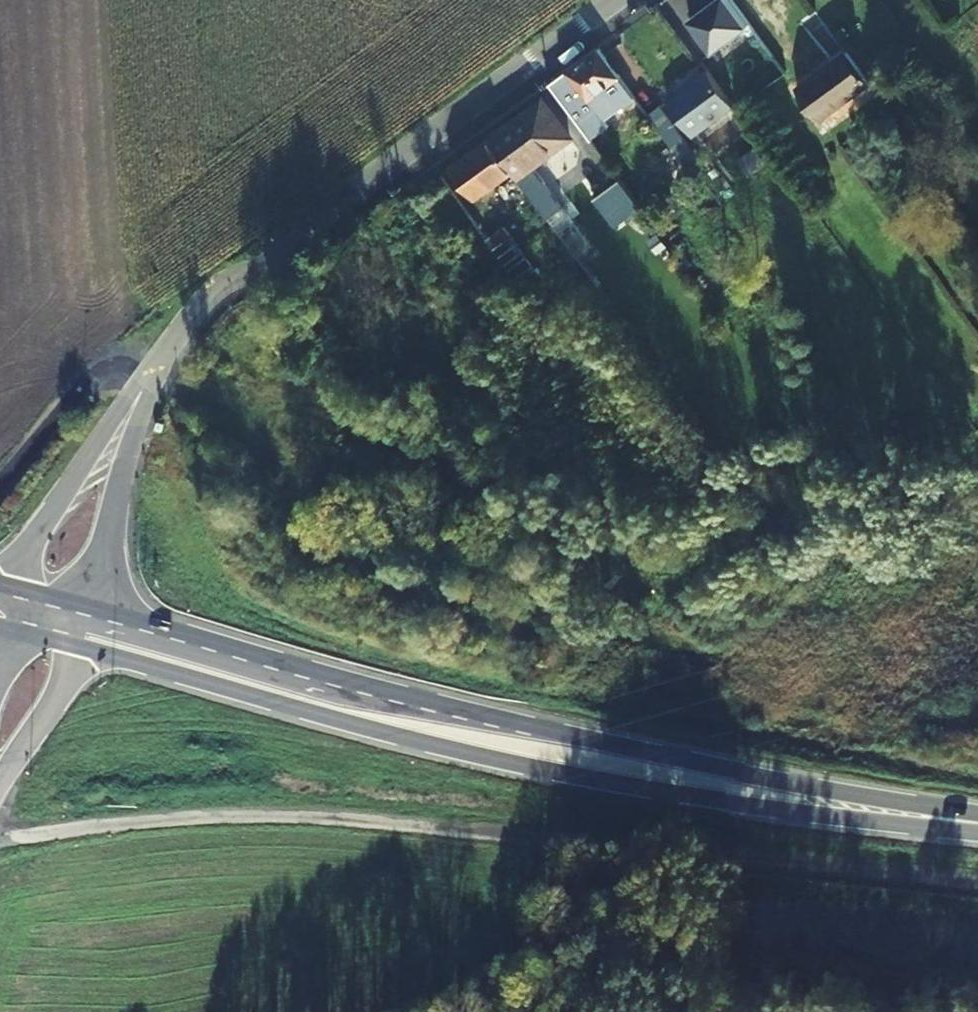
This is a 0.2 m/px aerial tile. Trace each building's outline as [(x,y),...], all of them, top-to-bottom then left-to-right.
[(752,26),(733,0),(713,0),(690,17),(715,52),(752,26)] [(616,95),(624,90),(632,85),(603,45),(552,83),(584,126),(601,112),(592,99),(609,86),(616,95)] [(801,86),(822,113),(872,78),(850,48),(801,86)] [(672,97),(697,131),(737,102),(712,68),(672,97)] [(632,85),(624,90),(651,129),(660,123),(652,112),(632,85)] [(514,169),(518,174),(531,164),(570,135),(544,100),(491,138),(514,169)] [(696,146),(665,103),(652,112),(660,123),(669,135),(684,155),(696,146)] [(630,130),(616,111),(600,124),(613,142),(630,130)] [(630,188),(644,206),(694,169),(684,155),(669,135),(654,146),(665,162),(630,188)] [(453,166),(475,196),(514,169),(491,138),(453,166)] [(553,180),(547,184),(531,164),(518,174),(549,215),(568,201),(553,180)] [(487,237),(504,259),(522,247),(504,223),(487,237)] [(356,275),(346,281),(351,291),(361,286),(356,275)]
